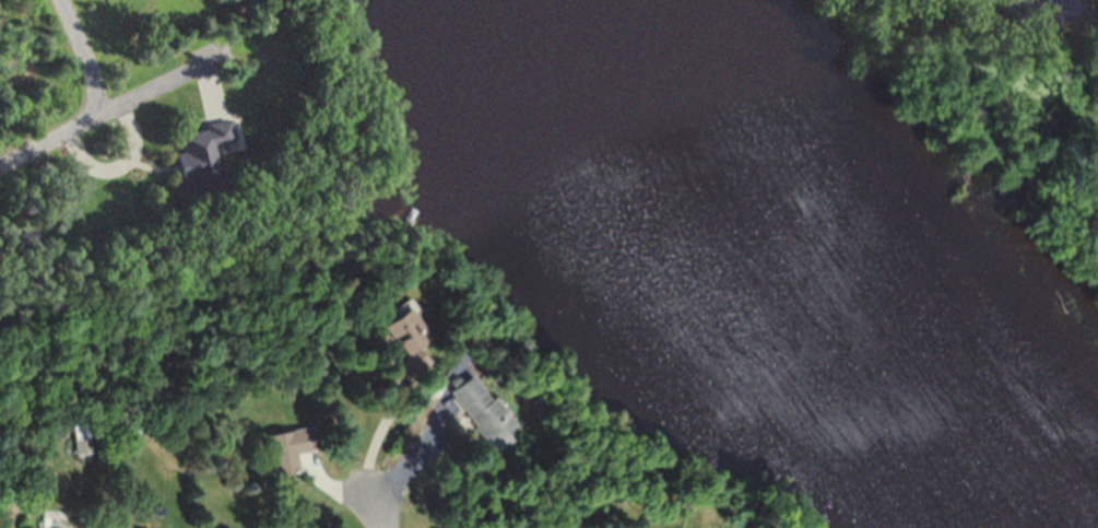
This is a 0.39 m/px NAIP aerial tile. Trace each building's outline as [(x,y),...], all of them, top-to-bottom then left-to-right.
[(212,147),(229,144),(225,123),(173,132),(177,155),(167,157),(171,181),(184,179),(186,192),(219,186),(212,147)] [(421,336),(397,306),(371,328),(395,357),(421,336)] [(471,437),(493,423),(464,379),(442,393),(471,437)] [(294,474),(292,455),(304,453),(301,430),(261,436),(267,478),(294,474)]
